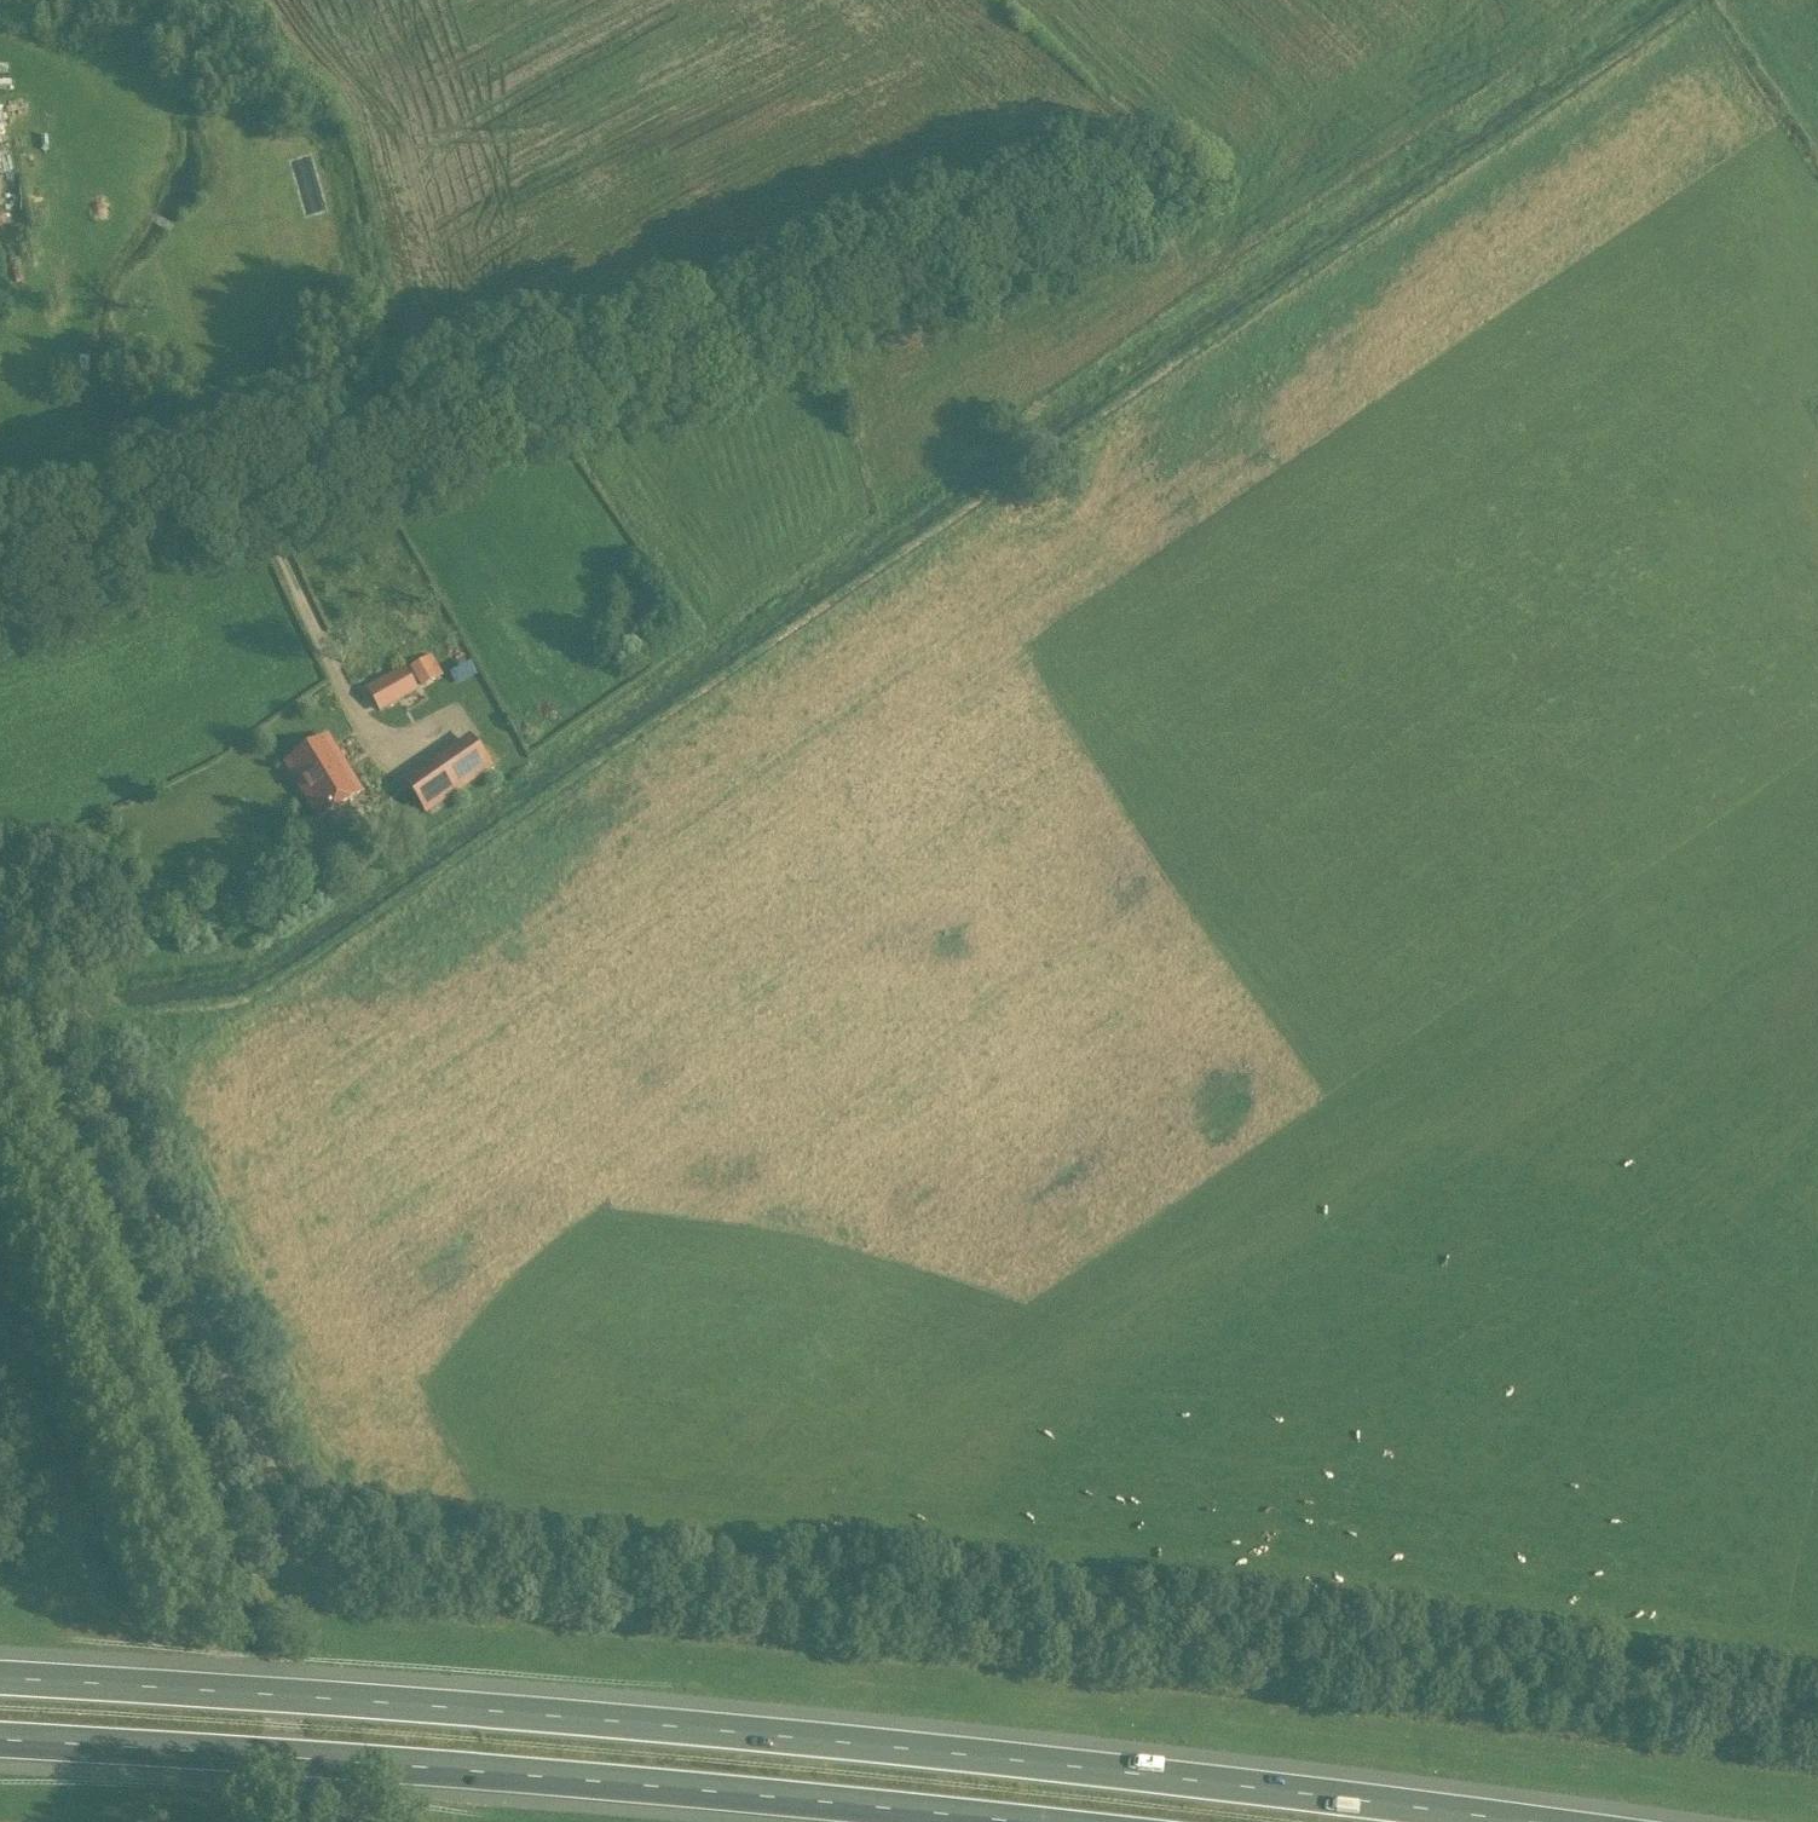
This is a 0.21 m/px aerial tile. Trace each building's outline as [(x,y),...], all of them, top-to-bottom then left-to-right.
[(0,110),(0,189),(9,188),(6,160),(9,160),(7,146),(8,145),(4,109),(0,110)] [(443,677),(431,656),(409,668),(420,689),(443,677)] [(454,685),(477,676),(471,662),(449,671),(454,685)] [(413,694),(402,676),(372,693),(383,711),(413,694)] [(282,764),(299,792),(346,764),(329,736),(282,764)] [(403,783),(426,816),(492,770),(470,737),(403,783)] [(363,793),(346,764),(299,792),(316,821),(363,793)]
